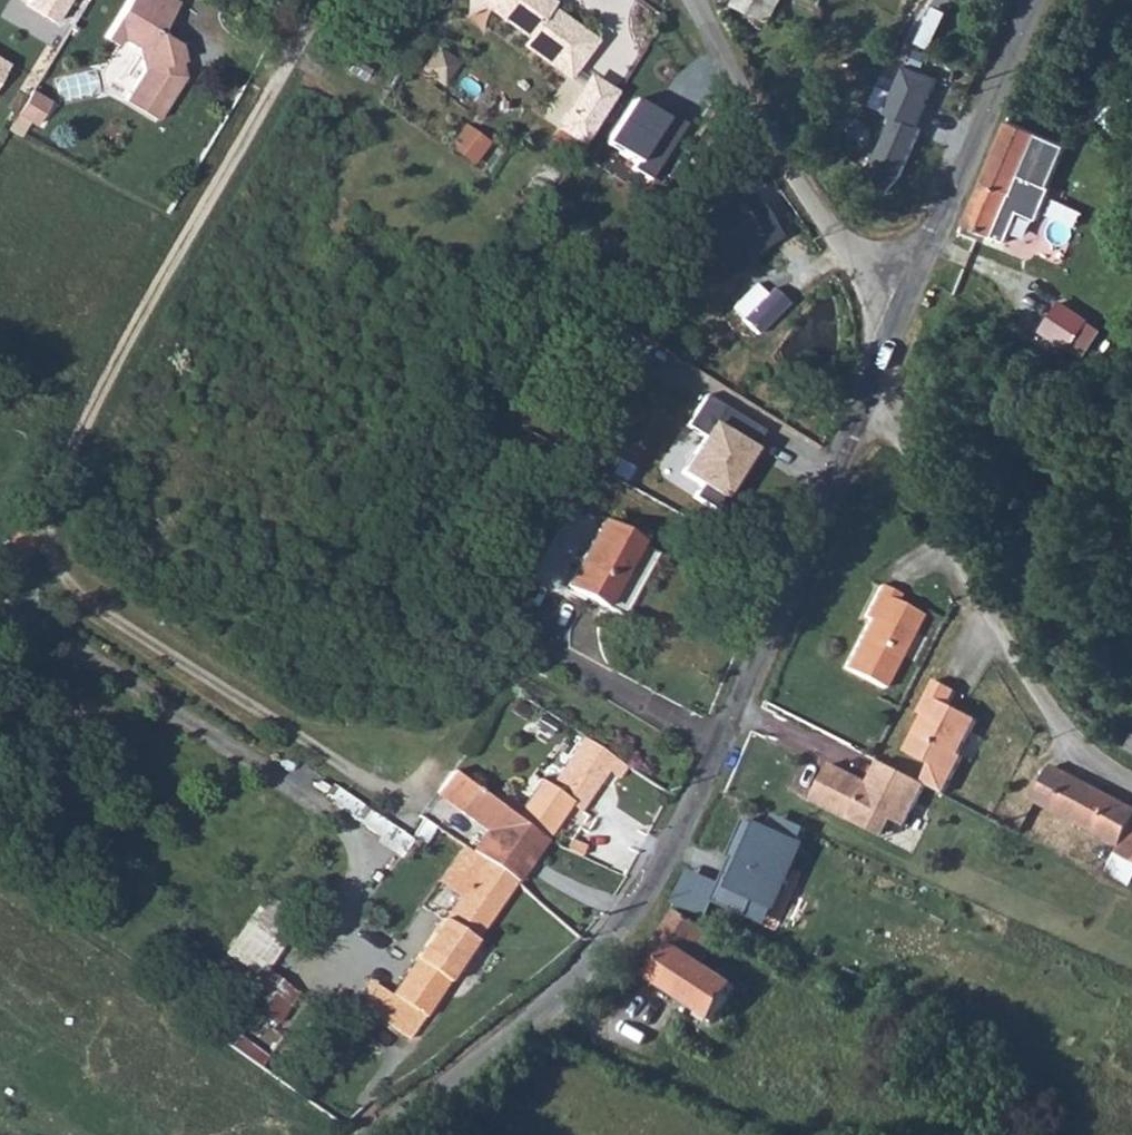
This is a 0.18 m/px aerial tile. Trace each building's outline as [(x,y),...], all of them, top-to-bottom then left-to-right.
[(27,7),(55,23),(68,0),(31,0),(27,7)] [(174,0),(126,0),(104,37),(116,45),(121,37),(136,47),(142,69),(123,100),(155,119),(173,91),(175,81),(180,74),(182,67),(186,66),(178,43),(159,31),(176,2),(174,0)] [(528,38),(523,46),(567,77),(592,43),(559,19),(557,22),(547,14),(551,7),(541,0),(475,0),(528,38)] [(782,0),(736,0),(734,5),(769,23),(782,0)] [(421,71),(443,87),(460,61),(437,46),(421,71)] [(936,81),(905,68),(887,112),(895,115),(867,180),(895,192),(923,126),(918,123),(936,81)] [(588,77),(555,130),(582,147),(615,94),(588,77)] [(31,89),(6,129),(19,136),(29,120),(35,124),(49,101),(31,89)] [(634,99),(607,145),(637,163),(633,170),(652,181),(683,128),(634,99)] [(1007,243),(1019,213),(1038,221),(1052,189),(1047,186),(1065,146),(1039,134),(1008,121),(963,225),(1007,243)] [(464,125),(447,149),(473,169),(491,145),(464,125)] [(707,392),(685,427),(701,436),(687,458),(683,476),(699,486),(696,497),(711,507),(717,497),(723,500),(767,429),(707,392)] [(658,554),(601,523),(566,587),(623,618),(658,554)] [(895,603),(899,595),(880,586),(864,617),(869,620),(844,668),(883,689),(921,616),(895,603)] [(926,786),(944,795),(963,757),(960,756),(978,721),(959,711),(953,713),(947,710),(956,691),(935,681),(918,713),(923,716),(905,752),(932,766),(922,784),(926,786)] [(627,768),(584,739),(552,788),(540,780),(514,819),(544,840),(570,802),(581,812),(608,771),(618,779),(627,768)] [(876,782),(885,764),(880,762),(868,784),(876,782)] [(922,784),(885,764),(876,782),(868,784),(831,765),(812,802),(877,836),(886,818),(905,828),(926,786),(922,784)] [(1120,847),(1131,824),(1131,809),(1052,767),(1034,802),(1120,847)] [(472,853),(515,883),(544,840),(514,819),(452,772),(437,794),(487,832),(472,853)] [(329,811),(397,850),(406,833),(339,794),(329,811)] [(805,834),(773,821),(768,832),(746,825),(731,862),(745,870),(733,893),(689,874),(674,907),(712,922),(715,915),(773,934),(810,846),(801,842),(805,834)] [(1120,847),(1116,854),(1131,862),(1131,824),(1120,847)] [(407,1042),(515,883),(472,853),(466,848),(439,885),(457,901),(374,1020),(407,1042)] [(619,857),(605,850),(601,859),(615,866),(619,857)] [(1106,873),(1131,886),(1131,884),(1131,862),(1116,854),(1106,873)] [(690,955),(706,931),(675,910),(635,971),(715,1023),(738,987),(702,964),(690,955)] [(266,932),(257,947),(239,936),(225,959),(240,968),(228,988),(277,1018),(289,998),(272,987),(295,950),(266,932)]
